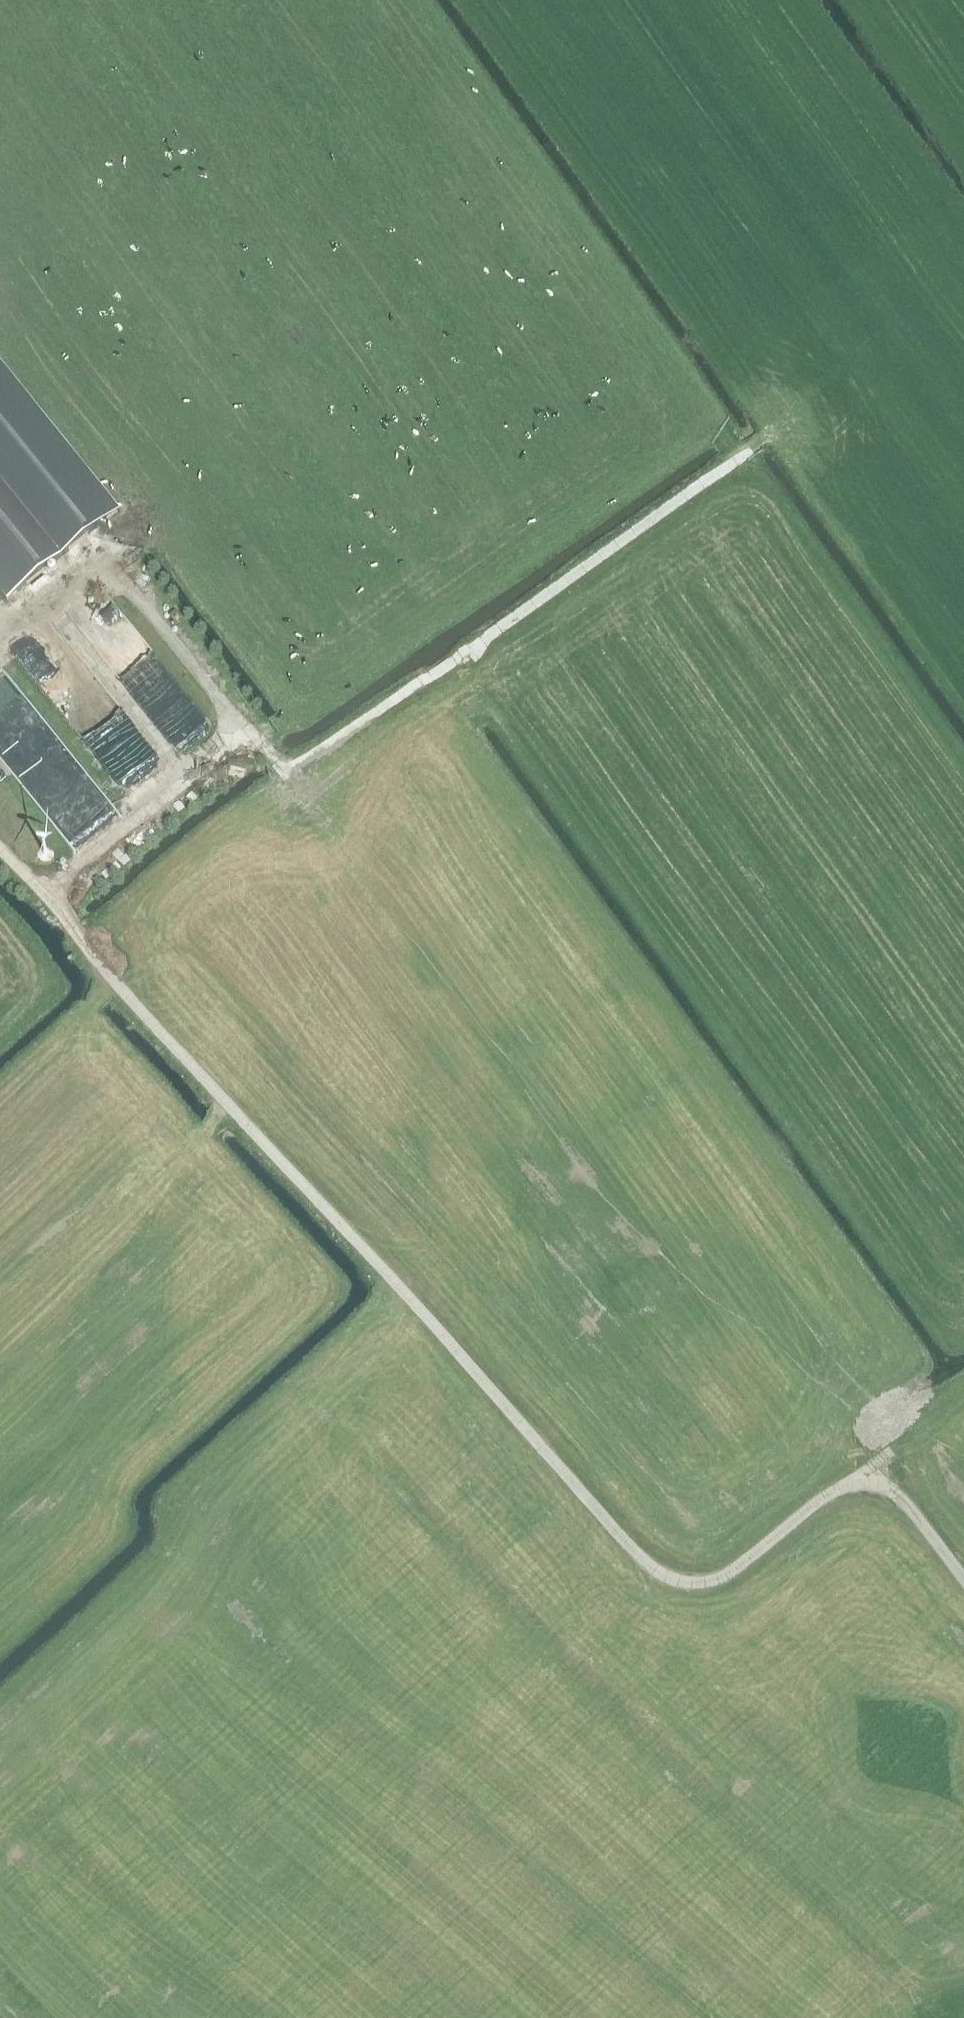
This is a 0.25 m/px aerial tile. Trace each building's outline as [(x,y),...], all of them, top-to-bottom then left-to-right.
[(52,563),(0,498),(0,591),(7,599),(52,563)]
